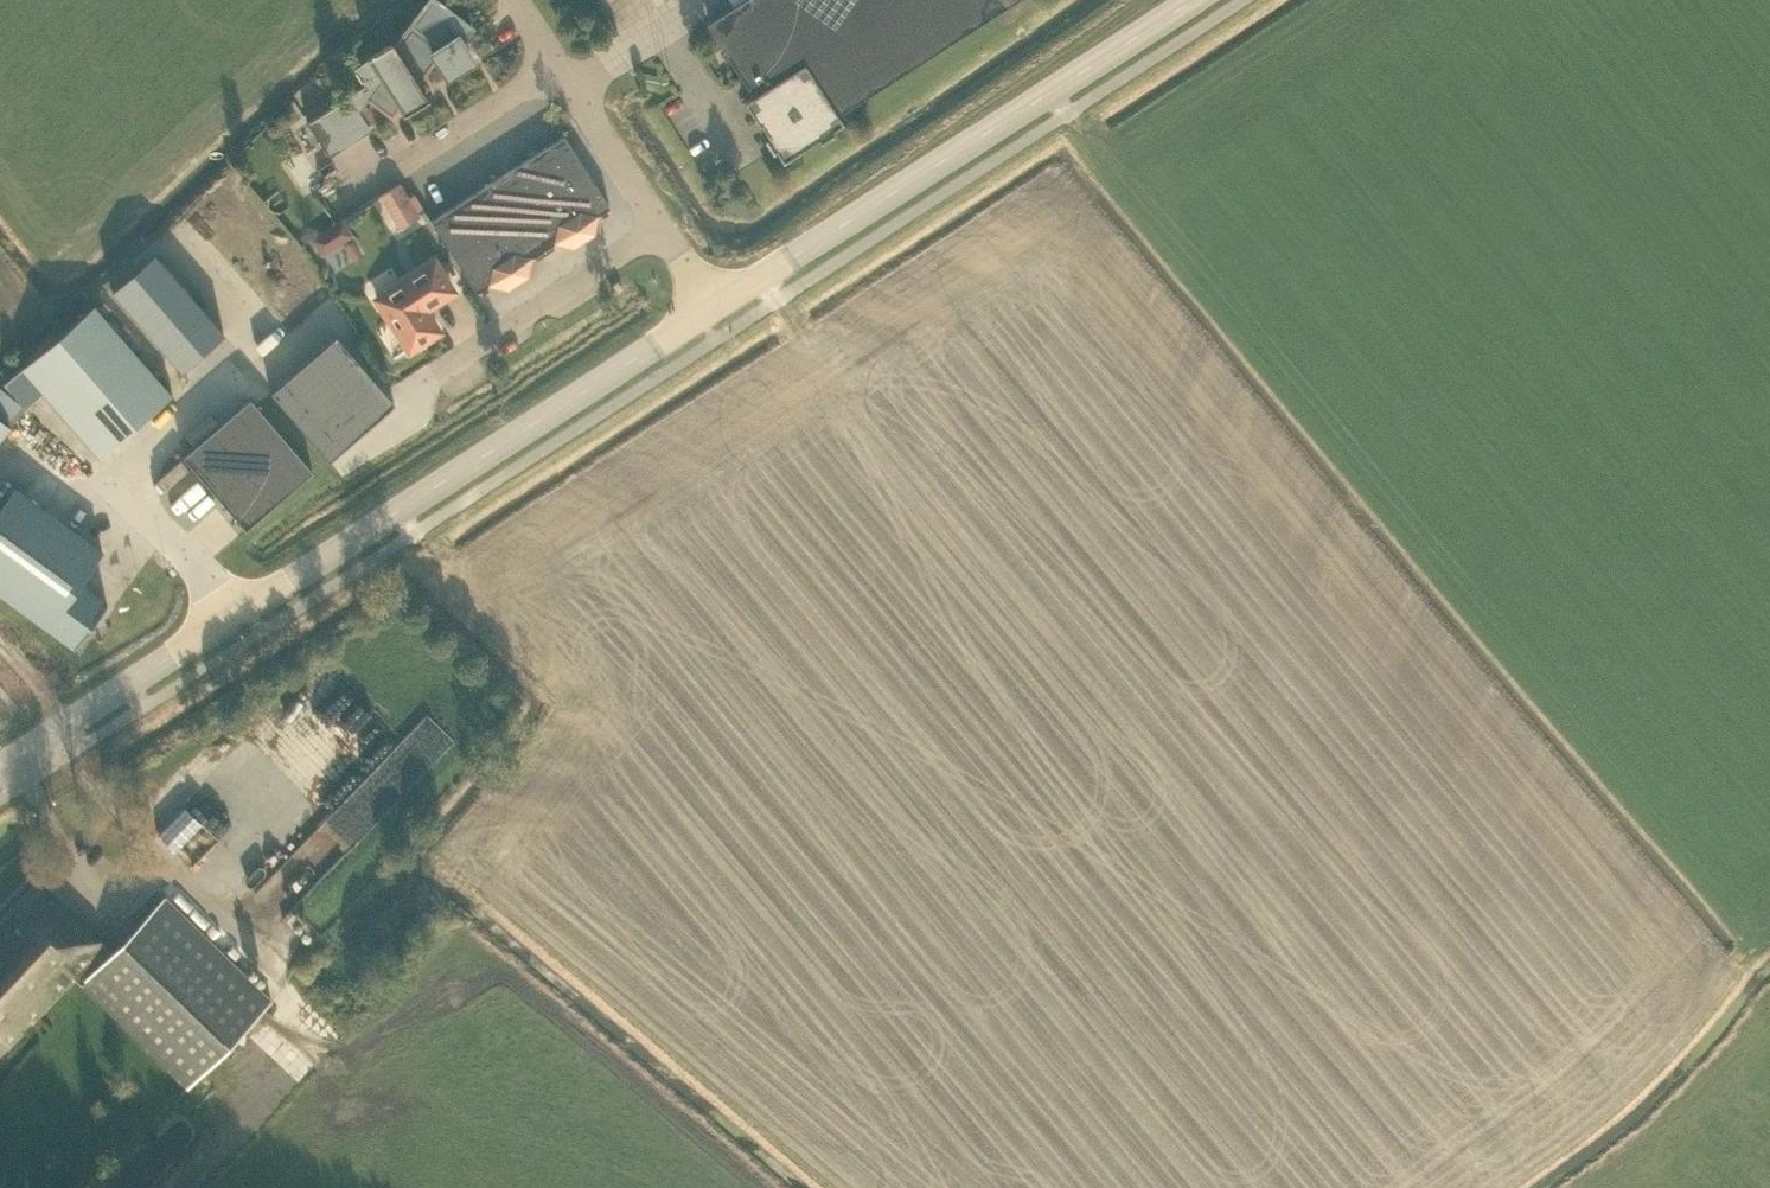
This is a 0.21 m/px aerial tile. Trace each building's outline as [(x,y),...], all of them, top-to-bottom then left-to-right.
[(392,44),(392,43),(370,57),(353,68),(364,86),(350,95),(350,94),(308,122),(332,160),(333,160),(329,154),(369,128),(359,113),(369,96),(392,113),(398,100),(406,112),(405,112),(406,113),(428,99),(427,98),(426,98),(416,83),(435,57),(448,77),(474,60),(462,41),(473,27),(437,0),(429,0),(394,49),(392,45),(392,44)] [(709,19),(755,92),(744,99),(767,135),(764,137),(772,150),(775,148),(783,159),(818,136),(820,139),(833,131),(831,128),(842,120),(835,109),(1001,0),(739,0),(709,19)] [(557,241),(573,244),(593,231),(597,215),(610,206),(564,135),(431,220),(477,292),(491,283),(507,286),(527,274),(531,257),(557,241)] [(400,226),(420,213),(400,182),(380,196),(400,226)] [(228,188),(188,223),(276,324),(316,289),(228,188)] [(344,218),(329,228),(335,238),(345,240),(354,235),(344,218)] [(224,333),(154,252),(112,289),(182,370),(224,333)] [(377,298),(410,349),(439,330),(425,309),(453,290),(435,261),(377,298)] [(94,304),(22,367),(100,456),(172,394),(94,304)] [(336,334),(270,391),(329,459),(395,402),(336,334)] [(250,397),(183,454),(245,527),(313,469),(250,397)] [(10,426),(0,417),(0,438),(10,426)] [(16,485),(0,507),(0,593),(46,626),(46,625),(75,646),(107,602),(79,581),(102,549),(16,485)] [(81,983),(188,1086),(272,1000),(165,896),(97,967),(91,960),(107,944),(39,878),(0,918),(0,1054),(79,972),(86,978),(81,983)]
